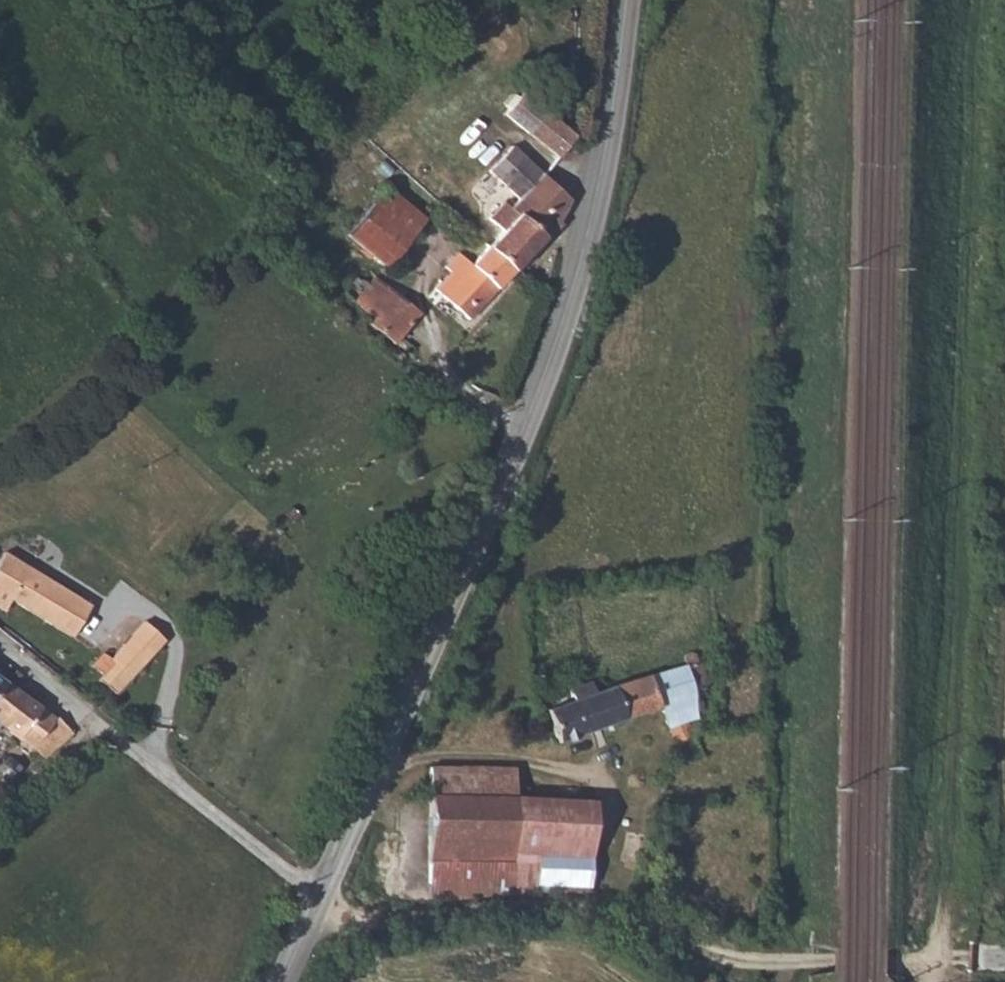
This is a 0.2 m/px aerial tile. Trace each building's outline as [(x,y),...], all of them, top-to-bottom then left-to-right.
[(520,93),(504,113),(527,133),(545,113),(520,93)] [(545,113),(527,133),(557,158),(573,137),(545,113)] [(517,157),(506,147),(487,170),(498,179),(517,157)] [(521,198),(539,175),(517,157),(498,179),(521,198)] [(521,198),(513,208),(524,217),(544,235),(557,223),(567,198),(539,175),(521,198)] [(382,189),(343,233),(382,267),(420,222),(382,189)] [(501,230),(486,246),(513,269),(544,235),(524,217),(513,208),(501,198),(486,214),(501,230)] [(513,269),(486,246),(443,297),(458,311),(466,302),(475,311),(513,269)] [(357,301),(373,310),(367,321),(402,340),(422,305),(370,277),(357,301)] [(3,554),(0,559),(0,609),(3,611),(10,601),(69,637),(88,607),(19,564),(14,561),(3,554)] [(141,622),(109,658),(130,677),(163,641),(141,622)] [(104,654),(93,666),(103,674),(99,680),(113,693),(130,677),(109,658),(104,654)] [(593,697),(572,704),(546,712),(557,745),(663,711),(664,730),(676,749),(694,742),(687,724),(696,721),(687,694),(707,687),(697,661),(693,656),(688,656),(684,660),(686,666),(593,697)] [(0,689),(0,744),(7,748),(37,711),(3,685),(0,689)] [(569,695),(572,704),(593,697),(589,687),(569,695)] [(37,711),(7,748),(42,760),(71,734),(37,711)] [(430,769),(429,800),(513,803),(514,772),(430,769)] [(429,800),(427,867),(511,870),(513,803),(429,800)] [(511,870),(510,898),(531,896),(532,887),(532,856),(588,858),(588,805),(513,803),(511,870)] [(532,856),(532,887),(588,889),(588,858),(532,856)] [(427,867),(426,902),(510,898),(511,870),(427,867)] [(707,974),(697,981),(714,981),(707,974)]
